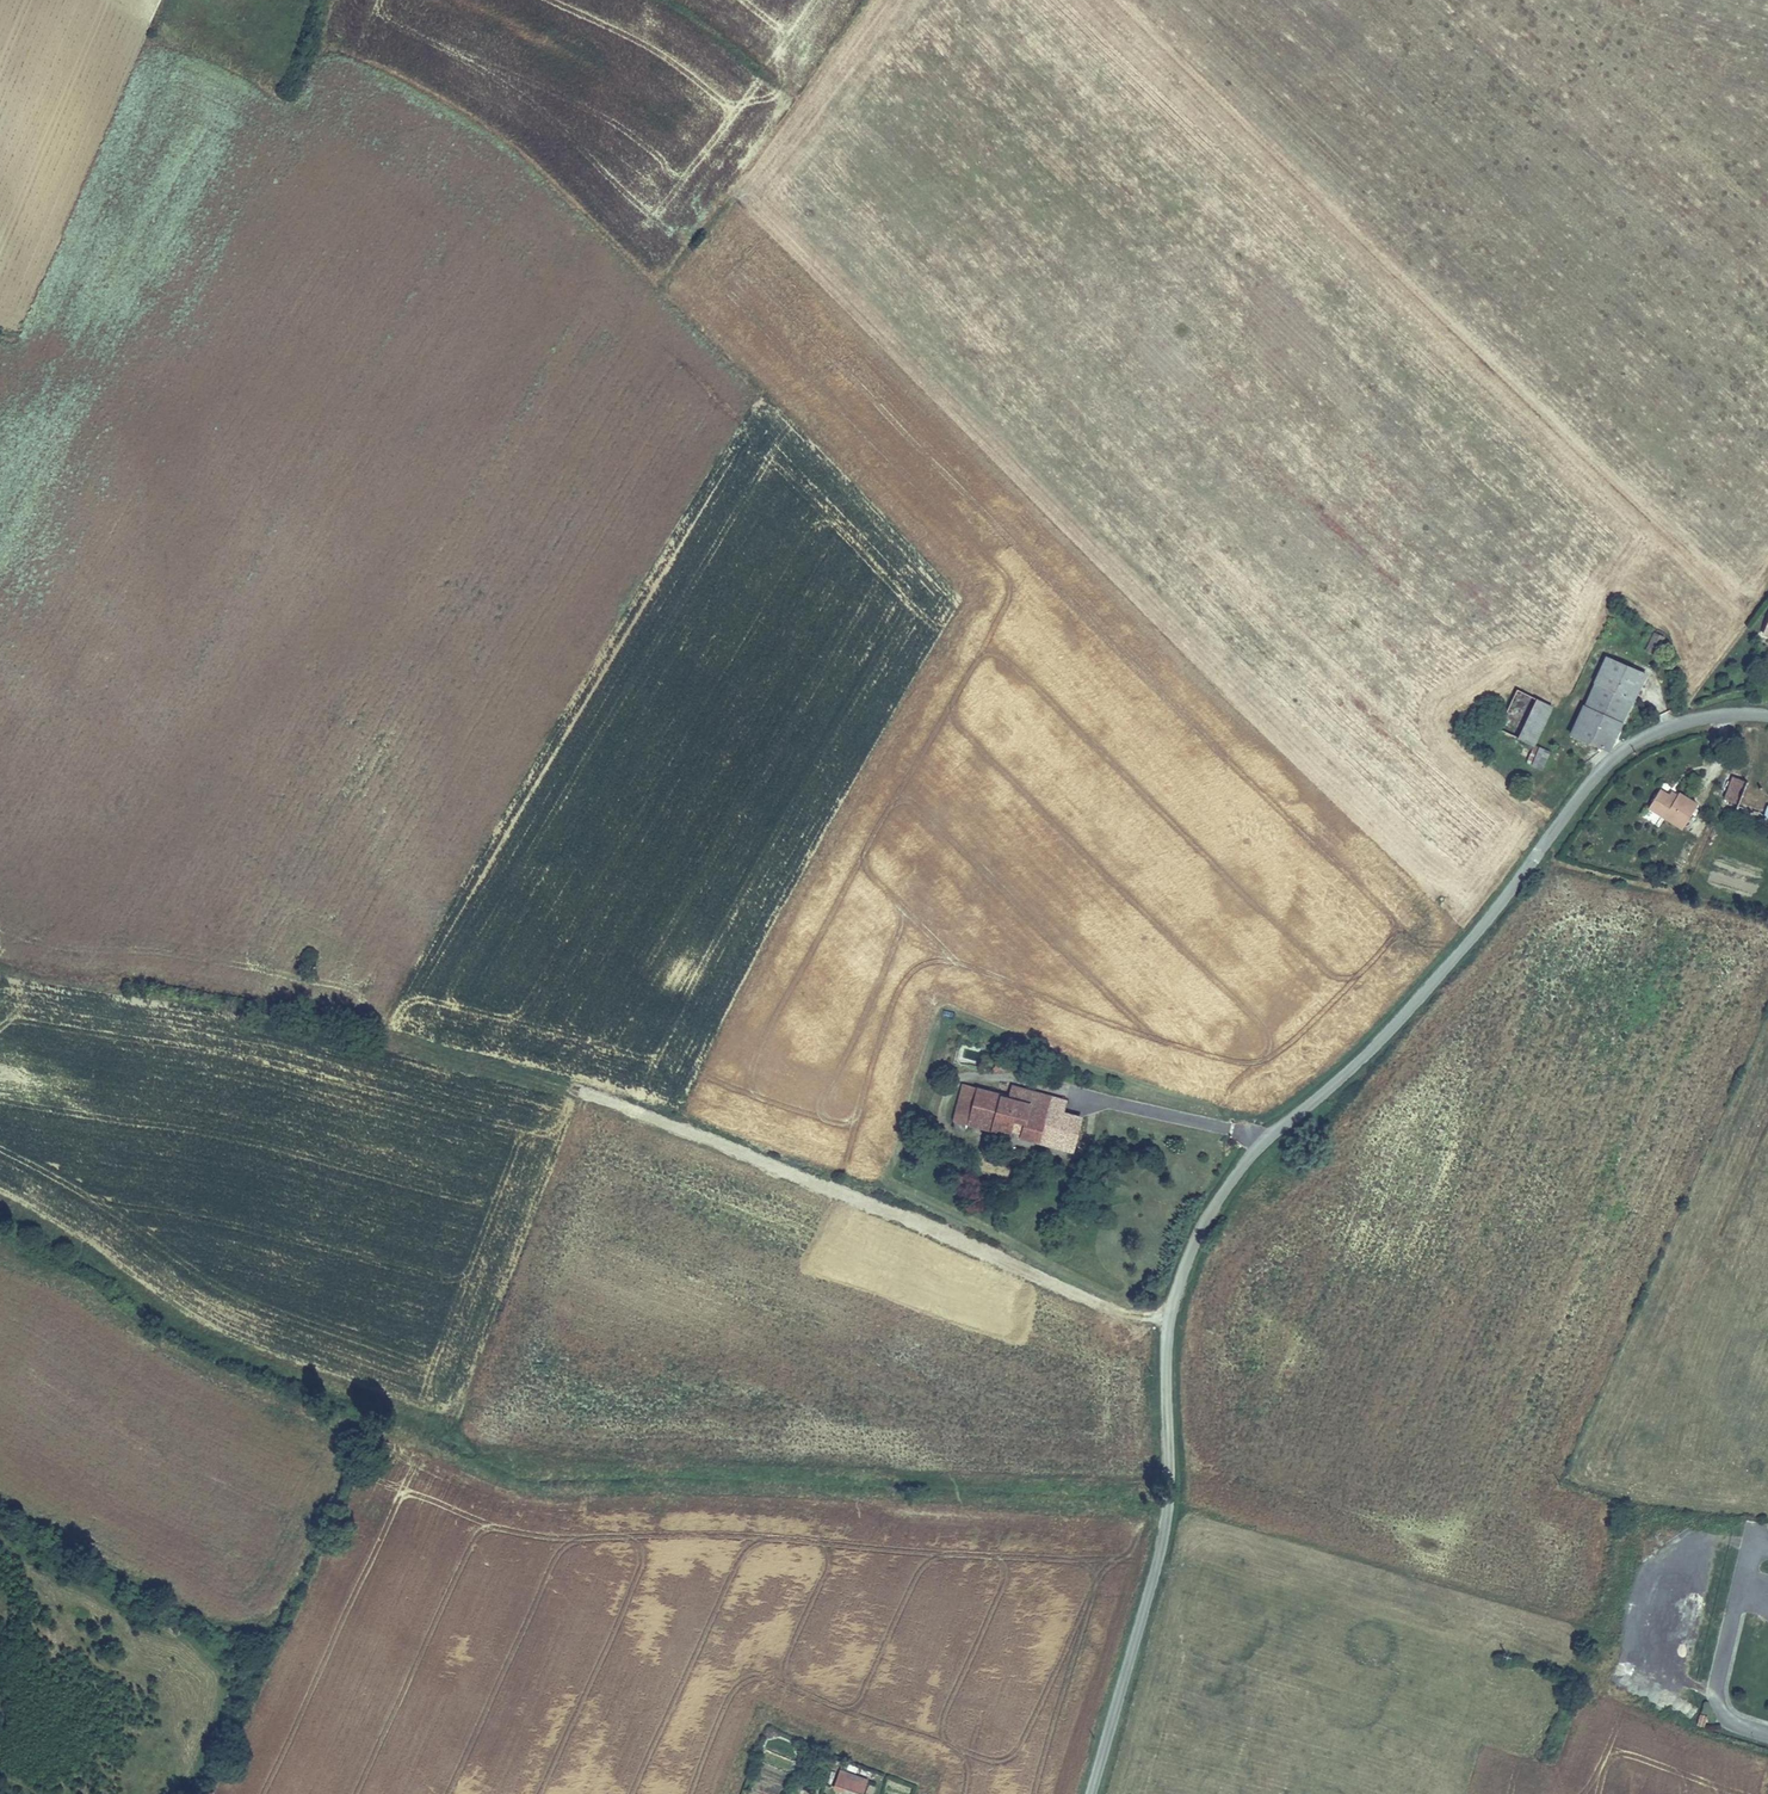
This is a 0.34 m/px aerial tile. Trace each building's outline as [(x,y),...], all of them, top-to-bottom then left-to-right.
[(1655,633),(1646,650),(1654,654),(1663,637),(1655,633)] [(1643,673),(1606,656),(1572,731),(1608,747),(1643,673)] [(1551,704),(1519,688),(1500,728),(1532,743),(1551,704)] [(1548,750),(1539,745),(1530,762),(1539,767),(1548,750)] [(1730,773),(1722,793),(1739,800),(1737,805),(1764,815),(1767,805),(1767,788),(1730,773)] [(1675,795),(1680,787),(1669,780),(1664,788),(1675,795)] [(1661,786),(1648,806),(1681,825),(1697,798),(1680,787),(1675,795),(1664,788),(1661,786)] [(1040,1141),(1051,1095),(1005,1081),(1001,1094),(974,1086),(968,1110),(954,1107),(952,1116),(1009,1131),(1011,1126),(1020,1128),(1018,1135),(1040,1141)] [(961,1083),(954,1107),(968,1110),(974,1086),(961,1083)] [(1051,1095),(1040,1141),(1074,1150),(1084,1113),(1067,1110),(1069,1099),(1051,1095)] [(827,1776),(825,1793),(837,1793),(839,1793),(856,1793),(859,1782),(827,1776)]
